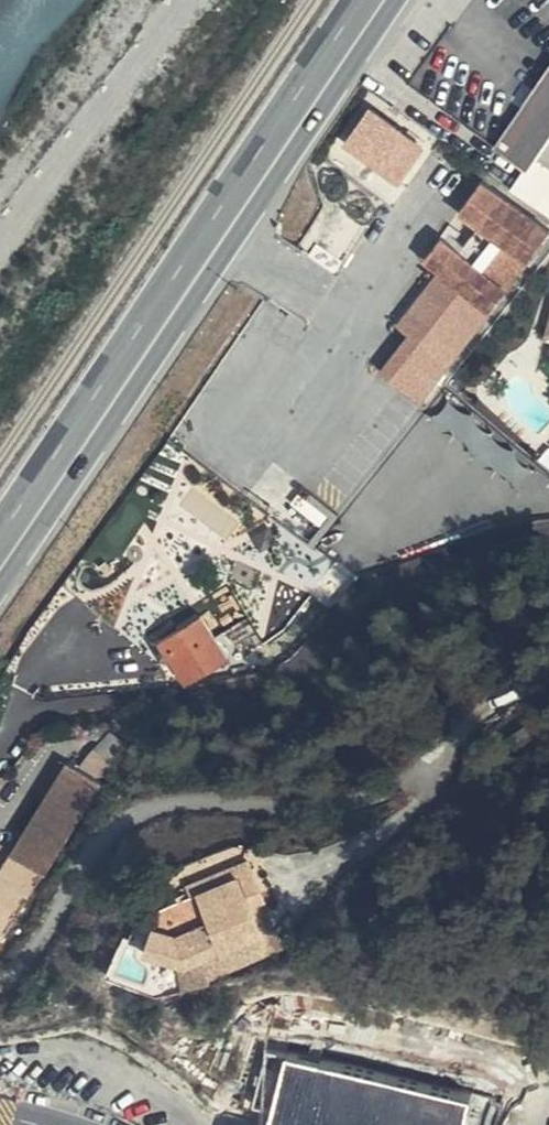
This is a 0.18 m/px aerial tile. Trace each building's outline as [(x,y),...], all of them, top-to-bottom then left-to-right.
[(548,114),(548,47),(500,117),(533,137),(541,125),(548,114)] [(427,122),(379,90),(355,124),(403,157),(427,122)] [(386,146),(373,136),(367,145),(380,154),(386,146)] [(491,156),(469,187),(490,202),(473,230),(450,214),(433,237),(447,250),(411,301),(426,316),(411,331),(436,354),(548,224),(548,194),(491,156)] [(426,316),(418,308),(387,340),(421,371),(436,354),(411,331),(426,316)] [(200,597),(161,623),(184,663),(230,643),(200,597)] [(133,723),(118,708),(98,729),(113,743),(133,723)] [(29,818),(17,835),(48,855),(110,760),(75,738),(29,818)] [(17,835),(0,862),(0,930),(48,855),(17,835)] [(266,841),(205,861),(205,875),(177,884),(159,930),(203,944),(277,920),(264,887),(279,881),(266,841)] [(334,1053),(310,1050),(294,1107),(374,1124),(381,1092),(373,1089),(376,1069),(334,1060),(334,1053)]
